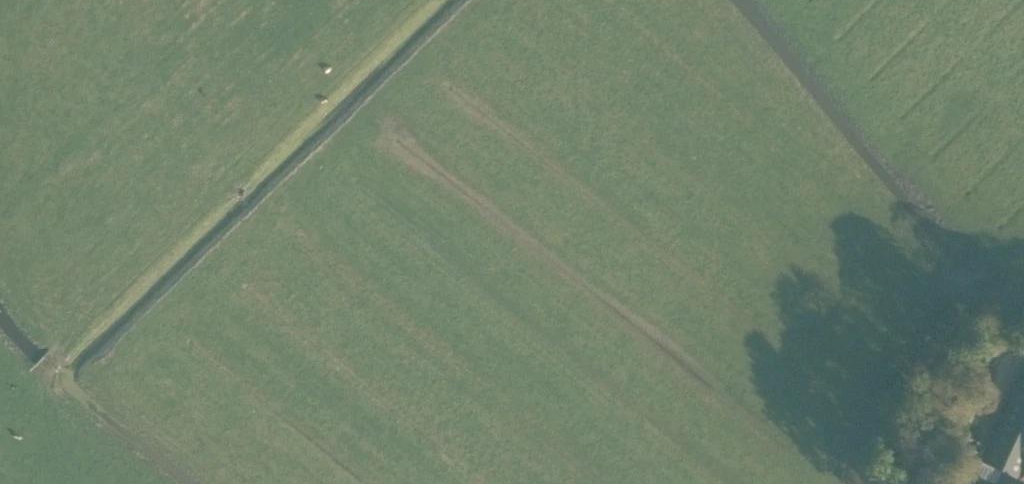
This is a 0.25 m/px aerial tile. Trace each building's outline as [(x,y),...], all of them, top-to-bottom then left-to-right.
[(984,463),(1023,481),(1023,377),(984,463)]
